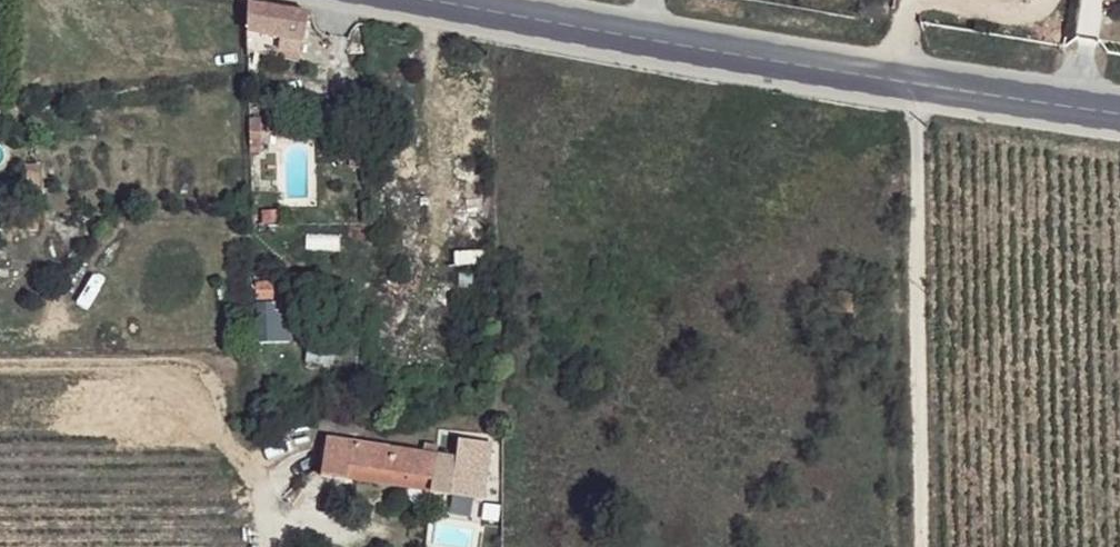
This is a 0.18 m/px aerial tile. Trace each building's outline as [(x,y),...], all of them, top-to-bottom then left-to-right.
[(304,14),(247,3),(246,33),(276,38),(273,50),(296,54),(298,43),(304,14)] [(296,54),(273,50),(272,57),(295,62),(296,54)] [(258,119),(248,120),(250,146),(260,145),(258,119)] [(40,214),(25,215),(25,232),(40,232),(40,214)] [(289,342),(287,306),(257,308),(259,344),(289,342)] [(429,480),(428,492),(481,500),(488,444),(457,439),(455,457),(325,439),(319,475),(345,479),(347,468),(429,480)] [(345,479),(428,492),(429,480),(347,468),(345,479)]
